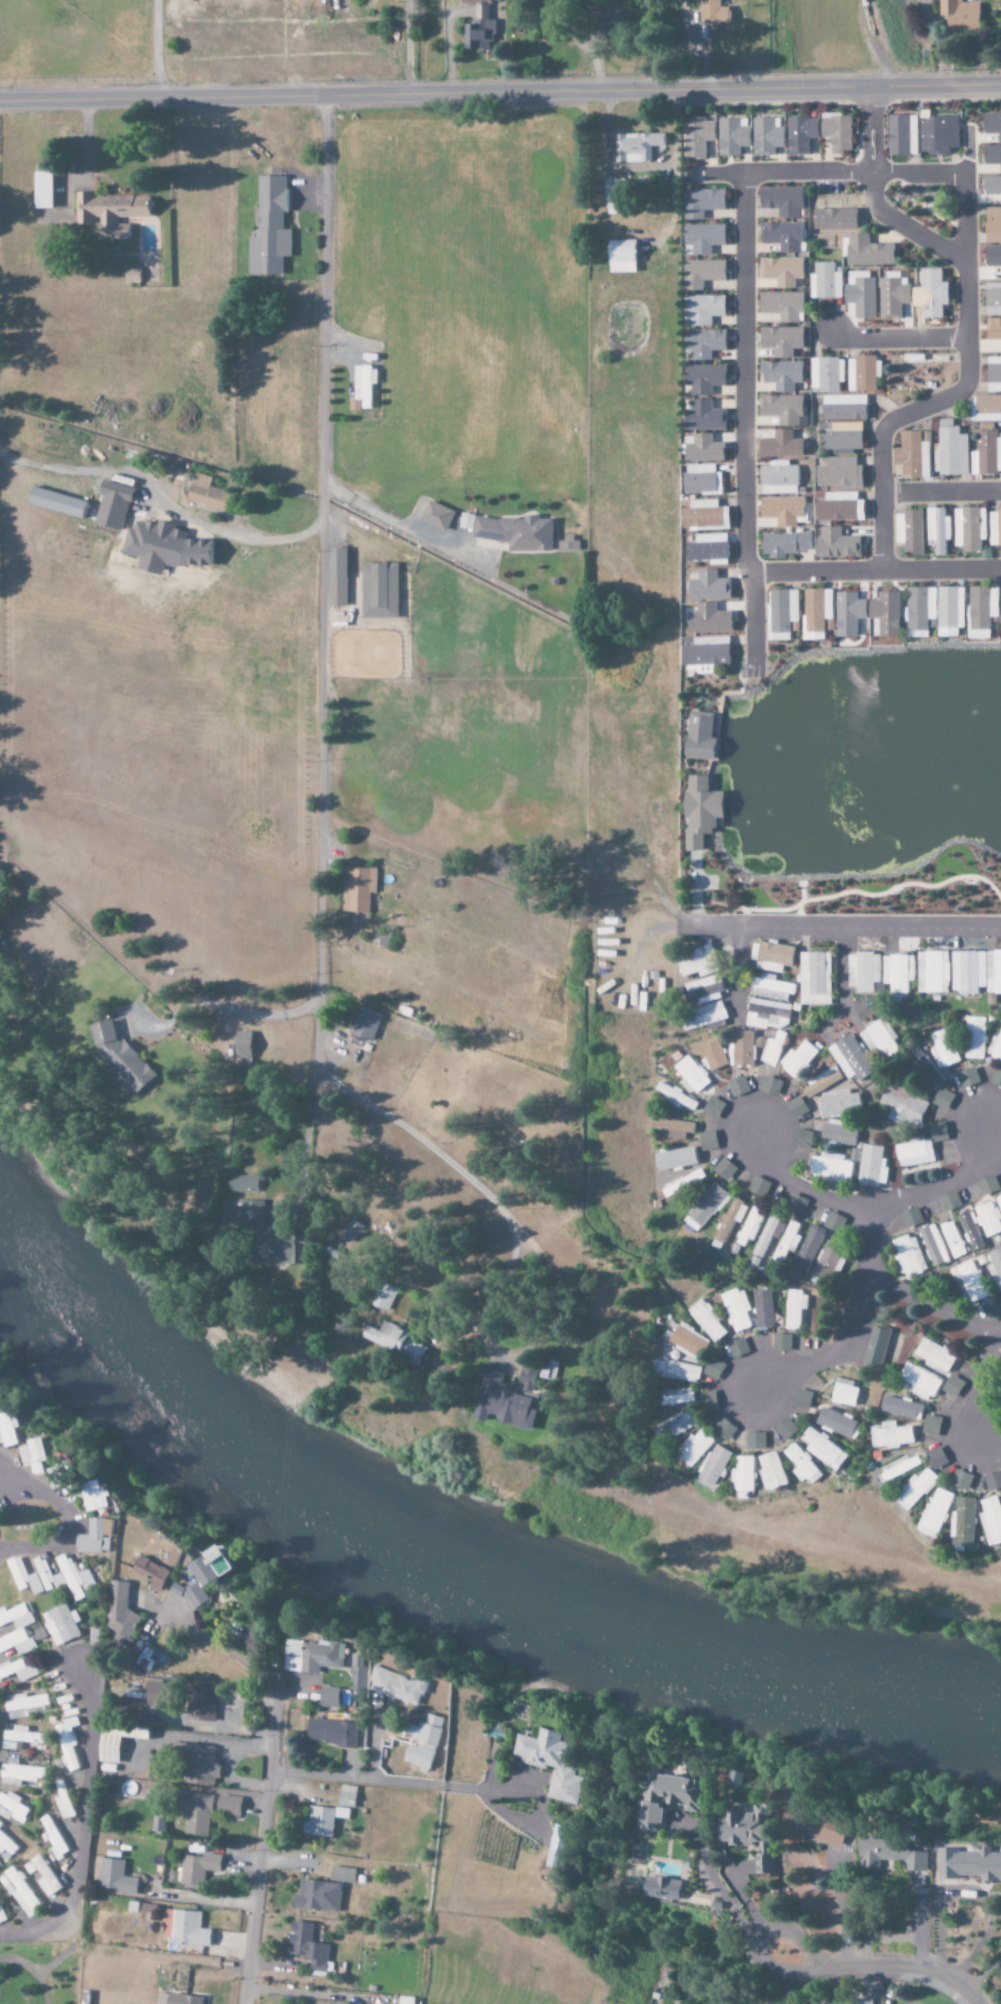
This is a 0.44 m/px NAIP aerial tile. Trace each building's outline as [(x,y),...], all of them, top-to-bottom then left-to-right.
[(458,4),(473,5),(473,19),(487,19),(487,0),(458,0),(458,4)] [(693,5),(698,5),(698,24),(728,25),(728,7),(718,7),(719,0),(694,0),(693,5)] [(946,16),(947,32),(978,31),(977,3),(961,4),(961,0),(938,0),(939,17),(946,16)] [(621,33),(621,14),(598,14),(598,33),(621,33)] [(463,50),(488,50),(488,42),(494,42),(494,20),(474,20),(474,25),(463,25),(463,50)] [(982,114),(982,135),(997,135),(997,144),(1000,144),(1000,113),(982,114)] [(829,153),(850,153),(849,115),(819,116),(819,138),(829,137),(829,153)] [(886,156),(916,155),(915,115),(886,116),(886,156)] [(786,156),(807,155),(807,138),(816,138),(816,117),(785,118),(786,156)] [(956,117),(918,118),(919,155),(948,155),(947,149),(956,149),(956,117)] [(717,119),(718,156),(738,156),(738,147),(747,147),(746,118),(717,119)] [(752,156),(773,156),(773,148),(781,148),(780,118),(751,118),(752,156)] [(704,160),(704,141),(713,141),(713,119),(682,120),(683,160),(704,160)] [(664,134),(614,135),(615,162),(657,161),(657,151),(664,151),(664,134)] [(983,147),(982,166),(998,166),(998,175),(1000,175),(1000,147),(983,147)] [(33,209),(51,209),(50,173),(32,173),(33,209)] [(281,276),(281,258),(290,258),(290,230),(281,230),(281,213),(285,213),(285,177),(256,177),(256,238),(247,238),(247,276),(281,276)] [(983,196),(1000,196),(1000,205),(1000,177),(983,178),(983,196)] [(622,210),(622,179),(604,179),(604,210),(622,210)] [(801,188),(758,189),(758,209),(777,209),(777,219),(798,218),(797,211),(801,210),(801,188)] [(683,221),(702,220),(701,211),(723,210),(723,190),(682,190),(683,221)] [(75,225),(94,225),(94,240),(129,240),(128,225),(117,226),(117,217),(150,217),(150,197),(96,197),(96,192),(75,192),(75,225)] [(813,224),(828,224),(828,231),(853,230),(852,196),(821,197),(822,204),(812,204),(813,224)] [(984,209),(984,243),(1000,243),(1000,208),(984,209)] [(800,223),(758,224),(758,244),(778,244),(778,254),(801,253),(800,223)] [(723,226),(683,225),(682,246),(690,246),(690,255),(709,256),(709,246),(723,246),(723,226)] [(867,237),(845,237),(845,266),(893,265),(893,244),(868,244),(867,237)] [(606,241),(607,273),(634,273),(634,240),(606,241)] [(984,246),(985,267),(999,267),(1000,281),(1000,246),(984,246)] [(759,260),(759,280),(775,279),(775,290),(794,289),(794,279),(802,279),(801,259),(759,260)] [(723,262),(682,261),(682,291),(701,291),(701,281),(723,282),(723,262)] [(813,263),(813,274),(809,274),(810,299),(841,298),(840,273),(834,273),(833,263),(813,263)] [(138,270),(123,270),(124,283),(139,283),(138,270)] [(940,270),(912,270),(913,319),(941,318),(941,306),(947,306),(947,283),(940,283),(940,270)] [(874,319),(874,278),(855,278),(855,274),(853,274),(853,285),(843,285),(843,305),(853,305),(853,319),(874,319)] [(900,320),(900,304),(907,304),(908,279),(879,278),(878,319),(900,320)] [(984,284),(984,317),(1000,316),(1000,284),(984,284)] [(795,324),(796,313),(802,314),(802,294),(758,293),(758,314),(777,314),(777,323),(795,324)] [(724,296),(682,297),(682,327),(710,327),(710,317),(724,317),(724,296)] [(1000,340),(1000,319),(985,319),(985,340),(1000,340)] [(791,359),(791,349),(801,349),(801,329),(758,328),(758,349),(772,349),(771,359),(791,359)] [(724,331),(683,330),(683,350),(691,351),(691,361),(710,361),(710,351),(724,351),(724,331)] [(934,354),(903,355),(903,363),(893,363),(894,381),(910,381),(910,390),(928,389),(928,381),(935,380),(934,354)] [(986,393),(1000,393),(1000,357),(985,358),(986,393)] [(809,359),(810,388),(817,388),(817,393),(839,393),(838,383),(842,383),(842,358),(809,359)] [(847,392),(874,391),(874,358),(846,358),(847,392)] [(793,393),(793,384),(801,383),(801,363),(759,363),(760,384),(774,384),(774,394),(793,393)] [(683,431),(724,430),(724,409),(709,410),(709,387),(723,386),(723,366),(683,366),(683,387),(689,387),(689,410),(683,410),(683,431)] [(353,401),(348,401),(348,411),(372,411),(371,385),(375,385),(375,367),(352,367),(353,401)] [(800,427),(801,397),(758,396),(758,417),(777,418),(777,427),(800,427)] [(865,397),(821,396),(821,420),(865,421),(865,397)] [(969,397),(969,422),(1000,422),(1000,415),(1000,396),(969,397)] [(938,419),(938,444),(933,444),(933,475),(967,476),(967,435),(959,435),(959,427),(952,426),(952,420),(938,419)] [(919,431),(900,432),(900,449),(893,449),(893,479),(928,478),(927,443),(920,443),(919,431)] [(770,458),(812,457),(811,433),(769,434),(770,458)] [(711,435),(683,436),(684,463),(723,461),(723,443),(711,443),(711,435)] [(855,459),(823,458),(823,467),(815,467),(815,488),(861,489),(861,467),(855,466),(855,459)] [(759,467),(759,495),(797,494),(796,466),(788,467),(788,461),(767,462),(768,467),(759,467)] [(720,473),(714,473),(714,465),(682,466),(683,495),(721,494),(720,473)] [(210,478),(192,473),(184,501),(223,512),(226,500),(221,499),(223,491),(208,487),(210,478)] [(92,525),(120,533),(131,489),(100,481),(96,494),(101,495),(92,525)] [(862,501),(855,501),(855,493),(824,493),(824,501),(814,502),(815,522),(863,521),(862,501)] [(758,498),(759,519),(775,519),(775,528),(794,528),(794,518),(803,518),(802,497),(758,498)] [(688,501),(688,509),(680,509),(680,530),(727,528),(727,508),(716,508),(716,500),(688,501)] [(446,532),(453,512),(426,502),(418,522),(446,532)] [(945,540),(949,540),(950,517),(944,517),(944,509),(926,509),(925,547),(933,547),(933,556),(945,556),(945,540)] [(961,553),(979,552),(979,540),(985,540),(984,509),(953,509),(953,547),(961,547),(961,553)] [(988,511),(988,545),(1000,545),(1000,511),(988,511)] [(920,512),(894,512),(894,544),(902,544),(903,556),(921,555),(920,512)] [(551,553),(551,520),(538,520),(538,516),(522,516),(522,518),(459,518),(459,530),(472,530),(472,541),(508,541),(508,553),(551,553)] [(205,571),(211,544),(185,538),(186,533),(173,530),(174,526),(156,521),(155,525),(134,521),(132,529),(126,528),(120,554),(139,558),(136,571),(160,576),(163,562),(205,571)] [(816,558),(859,557),(859,537),(840,537),(840,527),(819,528),(819,536),(815,536),(816,558)] [(809,534),(760,534),(761,558),(782,557),(782,553),(809,553),(809,534)] [(506,550),(507,544),(473,541),(473,548),(506,550)] [(345,549),(327,549),(327,607),(344,608),(345,549)] [(396,563),(360,564),(360,619),(396,619),(396,563)] [(905,589),(906,637),(927,636),(926,629),(935,629),(935,588),(905,589)] [(963,629),(962,588),(936,588),(937,638),(957,638),(957,629),(963,629)] [(990,631),(990,613),(996,613),(995,588),(968,588),(969,631),(990,631)] [(797,590),(766,592),(768,634),(789,634),(789,623),(798,622),(797,590)] [(804,634),(824,633),(823,614),(831,614),(830,590),(803,590),(804,634)] [(878,637),(899,637),(898,592),(877,593),(878,600),(868,601),(868,620),(878,619),(878,637)] [(836,638),(856,637),(856,620),(866,620),(866,600),(856,600),(856,593),(835,593),(836,638)] [(687,634),(730,633),(729,612),(715,612),(715,603),(695,604),(696,613),(686,613),(687,634)] [(728,637),(692,638),(692,646),(681,646),(682,672),(695,672),(695,675),(712,674),(712,667),(729,667),(728,637)] [(684,759),(712,761),(714,739),(711,739),(712,714),(688,712),(684,759)] [(685,851),(702,850),(702,834),(713,834),(712,818),(722,818),(722,791),(707,792),(707,777),(687,777),(687,792),(682,792),(682,819),(684,819),(685,851)] [(375,868),(347,867),(347,880),(342,879),(341,912),(368,913),(368,893),(375,893),(375,868)] [(791,967),(794,948),(753,941),(750,960),(757,961),(756,969),(781,973),(782,965),(791,967)] [(691,951),(694,959),(677,964),(681,979),(698,974),(700,978),(716,974),(708,945),(691,951)] [(987,995),(1000,994),(1000,951),(986,952),(987,995)] [(917,993),(948,993),(948,952),(917,952),(917,993)] [(952,953),(952,994),(977,994),(977,988),(985,988),(985,952),(952,953)] [(831,953),(800,953),(799,1005),(830,1006),(831,953)] [(847,954),(848,992),(873,992),(873,983),(880,983),(880,954),(847,954)] [(883,985),(890,985),(891,994),(909,994),(909,982),(914,982),(914,956),(882,956),(883,985)] [(775,982),(776,976),(760,974),(760,978),(751,977),(749,997),(787,1001),(788,994),(794,995),(795,984),(775,982)] [(724,991),(722,982),(716,983),(715,978),(686,983),(690,1005),(721,999),(719,992),(724,991)] [(745,1024),(785,1032),(790,1006),(750,998),(745,1024)] [(727,1020),(722,1003),(678,1015),(683,1032),(727,1020)] [(350,1035),(372,1041),(379,1014),(357,1008),(350,1035)] [(984,1060),(985,1018),(966,1017),(964,1059),(984,1060)] [(88,1024),(93,1048),(121,1081),(122,1085),(131,1097),(154,1078),(122,1038),(116,1043),(110,1018),(88,1024)] [(878,1049),(885,1060),(899,1051),(888,1032),(891,1030),(885,1019),(859,1034),(870,1053),(878,1049)] [(998,1038),(992,1037),(986,1057),(1000,1061),(1000,1027),(998,1038)] [(959,1062),(947,1029),(929,1035),(934,1048),(930,1049),(938,1070),(959,1062)] [(751,1066),(752,1032),(732,1031),(732,1066),(751,1066)] [(788,1035),(777,1031),(774,1041),(767,1039),(759,1061),(775,1067),(788,1035)] [(254,1032),(234,1032),(233,1066),(253,1066),(254,1032)] [(847,1080),(854,1076),(858,1081),(875,1071),(852,1033),(828,1047),(847,1080)] [(726,1065),(718,1040),(700,1046),(708,1071),(726,1065)] [(778,1067),(798,1080),(818,1050),(804,1041),(795,1054),(789,1050),(778,1067)] [(932,1088),(942,1080),(917,1046),(906,1054),(932,1088)] [(683,1079),(678,1083),(690,1097),(709,1081),(687,1054),(672,1067),(683,1079)] [(843,1081),(836,1067),(807,1081),(809,1087),(803,1090),(807,1098),(843,1081)] [(961,1089),(978,1083),(973,1067),(956,1074),(961,1089)] [(1000,1087),(1000,1070),(994,1068),(989,1083),(1000,1087)] [(726,1082),(732,1098),(749,1091),(743,1076),(726,1082)] [(698,1103),(657,1083),(654,1090),(666,1096),(664,1100),(693,1113),(698,1103)] [(929,1106),(888,1083),(877,1103),(887,1108),(884,1114),(915,1131),(929,1106)] [(859,1093),(850,1094),(849,1090),(818,1094),(820,1116),(861,1111),(859,1093)] [(683,1142),(684,1133),(692,1134),(693,1122),(653,1119),(652,1128),(667,1129),(666,1141),(683,1142)] [(842,1127),(842,1123),(822,1121),(820,1143),(855,1147),(857,1129),(842,1127)] [(947,1139),(944,1122),(927,1125),(931,1143),(947,1139)] [(895,1144),(897,1167),(933,1164),(931,1141),(895,1144)] [(883,1147),(862,1144),(856,1185),(877,1187),(877,1183),(884,1184),(887,1160),(881,1159),(883,1147)] [(653,1154),(656,1172),(698,1164),(694,1146),(653,1154)] [(810,1157),(807,1176),(835,1180),(836,1177),(851,1179),(853,1163),(843,1161),(844,1156),(819,1152),(818,1158),(810,1157)] [(736,1168),(721,1158),(711,1171),(726,1182),(736,1168)] [(706,1181),(701,1170),(661,1189),(666,1200),(706,1181)] [(234,1193),(263,1192),(263,1176),(233,1176),(234,1193)] [(746,1192),(763,1199),(769,1183),(752,1176),(746,1192)] [(696,1232),(728,1196),(714,1183),(682,1220),(696,1232)] [(748,1206),(731,1199),(712,1247),(722,1251),(734,1221),(741,1223),(748,1206)] [(307,1264),(307,1228),(269,1227),(269,1201),(240,1201),(240,1228),(261,1229),(260,1264),(307,1264)] [(984,1239),(1000,1234),(1000,1232),(991,1202),(973,1207),(984,1239)] [(748,1249),(764,1213),(752,1207),(735,1243),(748,1249)] [(981,1248),(969,1210),(958,1214),(971,1252),(981,1248)] [(793,1268),(807,1274),(824,1233),(836,1238),(844,1218),(829,1212),(822,1229),(811,1224),(793,1268)] [(763,1259),(772,1239),(777,1241),(786,1222),(770,1215),(752,1254),(763,1259)] [(344,1237),(359,1246),(369,1229),(354,1220),(344,1237)] [(939,1225),(952,1260),(965,1255),(952,1220),(939,1225)] [(794,1254),(801,1237),(796,1235),(801,1226),(790,1221),(774,1258),(783,1262),(788,1251),(794,1254)] [(947,1262),(935,1224),(919,1229),(930,1267),(947,1262)] [(890,1241),(901,1278),(925,1271),(914,1234),(890,1241)] [(815,1272),(831,1277),(840,1252),(824,1246),(815,1272)] [(991,1265),(986,1267),(998,1294),(1000,1293),(1000,1247),(986,1253),(991,1265)] [(973,1260),(950,1269),(961,1297),(967,1295),(971,1304),(987,1298),(973,1260)] [(371,1304),(390,1312),(400,1290),(380,1282),(371,1304)] [(721,1296),(735,1334),(752,1328),(746,1313),(751,1311),(743,1288),(721,1296)] [(771,1291),(755,1291),(756,1328),(773,1328),(771,1291)] [(808,1292),(787,1292),(786,1330),(801,1330),(801,1310),(808,1310),(808,1292)] [(688,1310),(714,1344),(728,1333),(702,1299),(688,1310)] [(1000,1318),(1000,1301),(984,1307),(990,1322),(1000,1318)] [(408,1339),(411,1332),(390,1323),(385,1333),(368,1326),(362,1339),(420,1364),(428,1347),(408,1339)] [(710,1338),(677,1324),(669,1344),(702,1357),(710,1338)] [(891,1332),(873,1326),(861,1363),(880,1368),(891,1332)] [(726,1344),(731,1359),(748,1352),(743,1337),(726,1344)] [(913,1356),(947,1374),(957,1357),(922,1338),(913,1356)] [(725,1365),(711,1358),(703,1374),(716,1381),(725,1365)] [(653,1376),(700,1383),(702,1366),(655,1360),(653,1376)] [(934,1402),(944,1380),(905,1363),(895,1385),(934,1402)] [(520,1391),(535,1393),(539,1368),(524,1366),(520,1391)] [(475,1420),(487,1423),(489,1413),(499,1415),(498,1422),(532,1430),(536,1411),(529,1409),(532,1398),(517,1395),(519,1386),(502,1383),(505,1373),(486,1369),(475,1420)] [(956,1399),(965,1382),(950,1374),(941,1391),(956,1399)] [(831,1402),(856,1407),(860,1385),(836,1380),(831,1402)] [(693,1404),(692,1390),(661,1391),(661,1406),(693,1404)] [(919,1421),(923,1405),(884,1395),(880,1411),(919,1421)] [(858,1422),(823,1408),(816,1424),(851,1438),(858,1422)] [(698,1426),(691,1410),(652,1428),(660,1444),(698,1426)] [(10,1444),(10,1448),(25,1445),(21,1420),(17,1421),(15,1412),(3,1414),(5,1424),(0,1424),(0,1446),(10,1444)] [(938,1437),(942,1419),(926,1415),(922,1433),(938,1437)] [(737,1428),(722,1418),(713,1431),(728,1441),(737,1428)] [(896,1428),(896,1422),(870,1426),(873,1449),(914,1444),(912,1426),(896,1428)] [(802,1439),(810,1445),(806,1451),(838,1472),(849,1454),(809,1428),(802,1439)] [(676,1454),(692,1469),(716,1442),(702,1429),(695,1437),(692,1435),(676,1454)] [(30,1468),(38,1466),(41,1477),(51,1474),(48,1462),(54,1461),(48,1438),(33,1441),(34,1445),(25,1448),(30,1468)] [(784,1453),(797,1467),(794,1470),(810,1487),(824,1475),(795,1443),(784,1453)] [(695,1482),(715,1492),(735,1454),(715,1444),(695,1482)] [(933,1471),(948,1464),(940,1446),(925,1453),(933,1471)] [(788,1485),(777,1452),(759,1457),(763,1469),(759,1470),(766,1492),(788,1485)] [(876,1471),(881,1483),(922,1467),(917,1456),(908,1460),(908,1458),(876,1471)] [(755,1457),(737,1457),(737,1468),(732,1468),(732,1491),(754,1492),(755,1457)] [(914,1475),(892,1499),(908,1513),(939,1479),(927,1468),(918,1478),(914,1475)] [(967,1491),(972,1475),(955,1470),(950,1486),(967,1491)] [(87,1483),(90,1495),(88,1495),(91,1513),(117,1508),(113,1489),(107,1490),(105,1480),(87,1483)] [(955,1495),(937,1489),(933,1499),(929,1498),(917,1531),(932,1537),(937,1525),(943,1527),(955,1495)] [(989,1547),(1000,1543),(1000,1510),(997,1496),(980,1501),(983,1513),(979,1514),(989,1547)] [(973,1546),(974,1499),(956,1498),(956,1512),(952,1512),(951,1545),(973,1546)] [(120,1520),(97,1519),(96,1536),(83,1535),(83,1552),(117,1553),(118,1537),(119,1537),(120,1520)] [(199,1610),(216,1601),(208,1586),(237,1571),(224,1547),(191,1565),(202,1586),(189,1593),(199,1610)] [(104,1591),(95,1569),(83,1573),(75,1553),(63,1558),(79,1600),(104,1591)] [(35,1588),(38,1596),(49,1592),(41,1572),(32,1576),(24,1556),(10,1561),(23,1593),(35,1588)] [(165,1593),(176,1571),(145,1556),(138,1571),(160,1581),(157,1588),(165,1593)] [(50,1592),(60,1589),(71,1584),(67,1573),(58,1577),(49,1557),(38,1561),(50,1592)] [(133,1582),(114,1581),(110,1629),(120,1630),(119,1640),(136,1641),(138,1614),(130,1613),(133,1582)] [(3,1628),(17,1622),(20,1630),(38,1623),(30,1604),(9,1612),(8,1608),(0,1611),(0,1621),(3,1628)] [(85,1636),(80,1623),(85,1621),(81,1610),(75,1613),(71,1604),(46,1614),(59,1647),(85,1636)] [(18,1648),(22,1657),(41,1648),(37,1638),(33,1640),(27,1628),(0,1641),(0,1649),(3,1655),(18,1648)] [(287,1671),(322,1675),(323,1668),(348,1670),(351,1644),(324,1641),(323,1643),(291,1639),(287,1671)] [(157,1664),(169,1670),(176,1658),(149,1644),(138,1666),(152,1674),(157,1664)] [(369,1655),(357,1655),(357,1689),(372,1689),(372,1667),(369,1667),(369,1655)] [(29,1668),(26,1658),(0,1668),(0,1675),(2,1680),(19,1674),(22,1682),(42,1675),(38,1664),(29,1668)] [(372,1689),(420,1707),(429,1683),(381,1665),(372,1689)] [(217,1699),(212,1699),(213,1688),(189,1687),(187,1720),(216,1722),(217,1699)] [(324,1708),(342,1709),(343,1688),(324,1687),(324,1708)] [(28,1698),(27,1696),(7,1698),(9,1721),(30,1718),(29,1712),(52,1710),(50,1695),(28,1698)] [(428,1773),(445,1719),(426,1713),(421,1728),(405,1723),(401,1734),(418,1739),(409,1766),(428,1773)] [(358,1722),(309,1719),(308,1743),(357,1746),(358,1722)] [(29,1733),(29,1727),(14,1726),(14,1731),(4,1731),(3,1742),(45,1744),(46,1734),(29,1733)] [(548,1799),(581,1805),(586,1779),(577,1777),(582,1757),(571,1755),(573,1744),(563,1742),(564,1733),(541,1729),(539,1739),(518,1735),(513,1755),(526,1758),(524,1763),(554,1770),(548,1799)] [(117,1765),(121,1736),(100,1733),(96,1762),(117,1765)] [(22,1752),(24,1744),(3,1740),(2,1748),(22,1752)] [(76,1768),(71,1743),(62,1745),(68,1770),(76,1768)] [(217,1747),(184,1745),(182,1784),(215,1786),(217,1747)] [(19,1767),(19,1759),(8,1759),(8,1765),(2,1765),(0,1785),(22,1786),(22,1781),(41,1782),(42,1768),(19,1767)] [(706,1780),(652,1773),(647,1814),(642,1813),(640,1829),(665,1832),(668,1807),(669,1808),(669,1804),(690,1806),(689,1811),(702,1813),(706,1780)] [(338,1807),(354,1808),(356,1787),(339,1786),(338,1807)] [(0,1794),(0,1804),(3,1806),(0,1811),(0,1816),(9,1821),(10,1818),(23,1825),(30,1810),(19,1804),(21,1800),(2,1790),(0,1794)] [(183,1834),(208,1836),(211,1795),(178,1793),(176,1817),(184,1818),(183,1834)] [(216,1815),(239,1816),(240,1797),(217,1796),(216,1815)] [(349,1811),(308,1805),(306,1822),(302,1822),(300,1834),(331,1838),(333,1818),(347,1820),(349,1811)] [(777,1811),(732,1812),(732,1817),(723,1817),(723,1846),(761,1845),(762,1876),(778,1875),(777,1811)] [(788,1840),(805,1842),(806,1838),(853,1843),(856,1819),(791,1811),(788,1840)] [(563,1870),(569,1828),(552,1826),(546,1868),(563,1870)] [(0,1830),(0,1848),(4,1852),(5,1850),(12,1856),(19,1848),(0,1830)] [(933,1872),(934,1852),(913,1851),(914,1839),(866,1836),(864,1868),(906,1870),(933,1872)] [(943,1879),(964,1880),(964,1876),(986,1876),(985,1882),(1000,1882),(1000,1853),(995,1853),(996,1847),(983,1847),(983,1853),(964,1853),(964,1848),(943,1848),(943,1879)] [(182,1855),(178,1885),(202,1889),(205,1872),(218,1874),(221,1856),(202,1853),(201,1858),(182,1855)] [(47,1897),(60,1889),(40,1855),(23,1866),(29,1876),(33,1873),(47,1897)] [(135,1895),(136,1878),(122,1878),(123,1860),(98,1859),(97,1888),(115,1889),(115,1894),(135,1895)] [(13,1867),(0,1876),(0,1881),(27,1919),(42,1908),(13,1867)] [(354,1870),(330,1867),(328,1881),(352,1884),(354,1870)] [(685,1881),(649,1875),(646,1896),(681,1902),(685,1881)] [(340,1885),(299,1880),(297,1896),(293,1895),(291,1908),(337,1913),(340,1885)] [(200,1912),(163,1910),(162,1940),(188,1941),(188,1945),(209,1946),(210,1930),(199,1929),(200,1912)] [(312,1924),(288,1922),(287,1955),(310,1956),(309,1971),(326,1972),(327,1945),(311,1944),(312,1924)] [(202,1997),(157,1993),(156,2003),(201,2003),(202,1997)]
